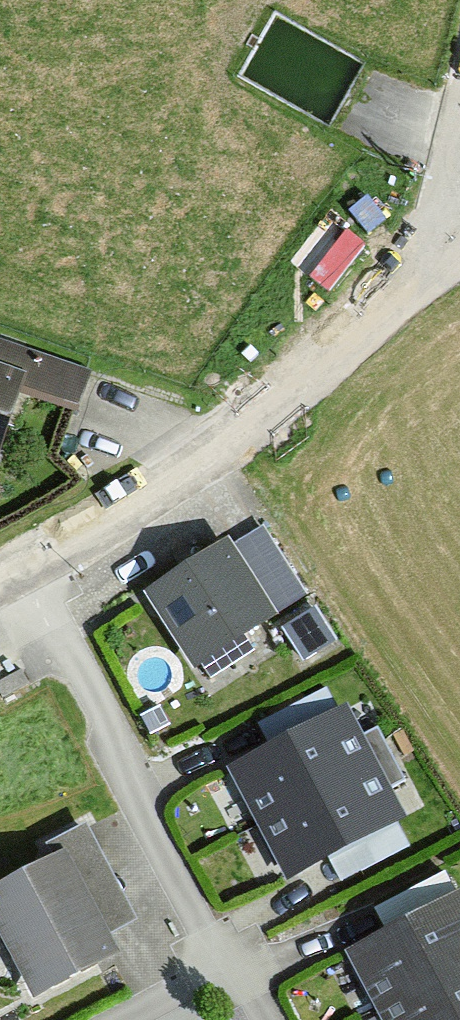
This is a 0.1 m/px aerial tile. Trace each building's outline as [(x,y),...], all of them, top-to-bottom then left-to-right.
[(7,473),(30,404),(77,419),(90,380),(0,350),(0,471),(7,473)] [(188,650),(308,590),(268,509),(148,568),(188,650)] [(306,652),(341,630),(320,597),(285,619),(306,652)] [(233,774),(291,885),(412,822),(354,711),(233,774)] [(69,863),(0,901),(0,933),(40,1005),(122,959),(69,863)] [(379,1019),(459,1019),(459,902),(348,960),(379,1019)]
